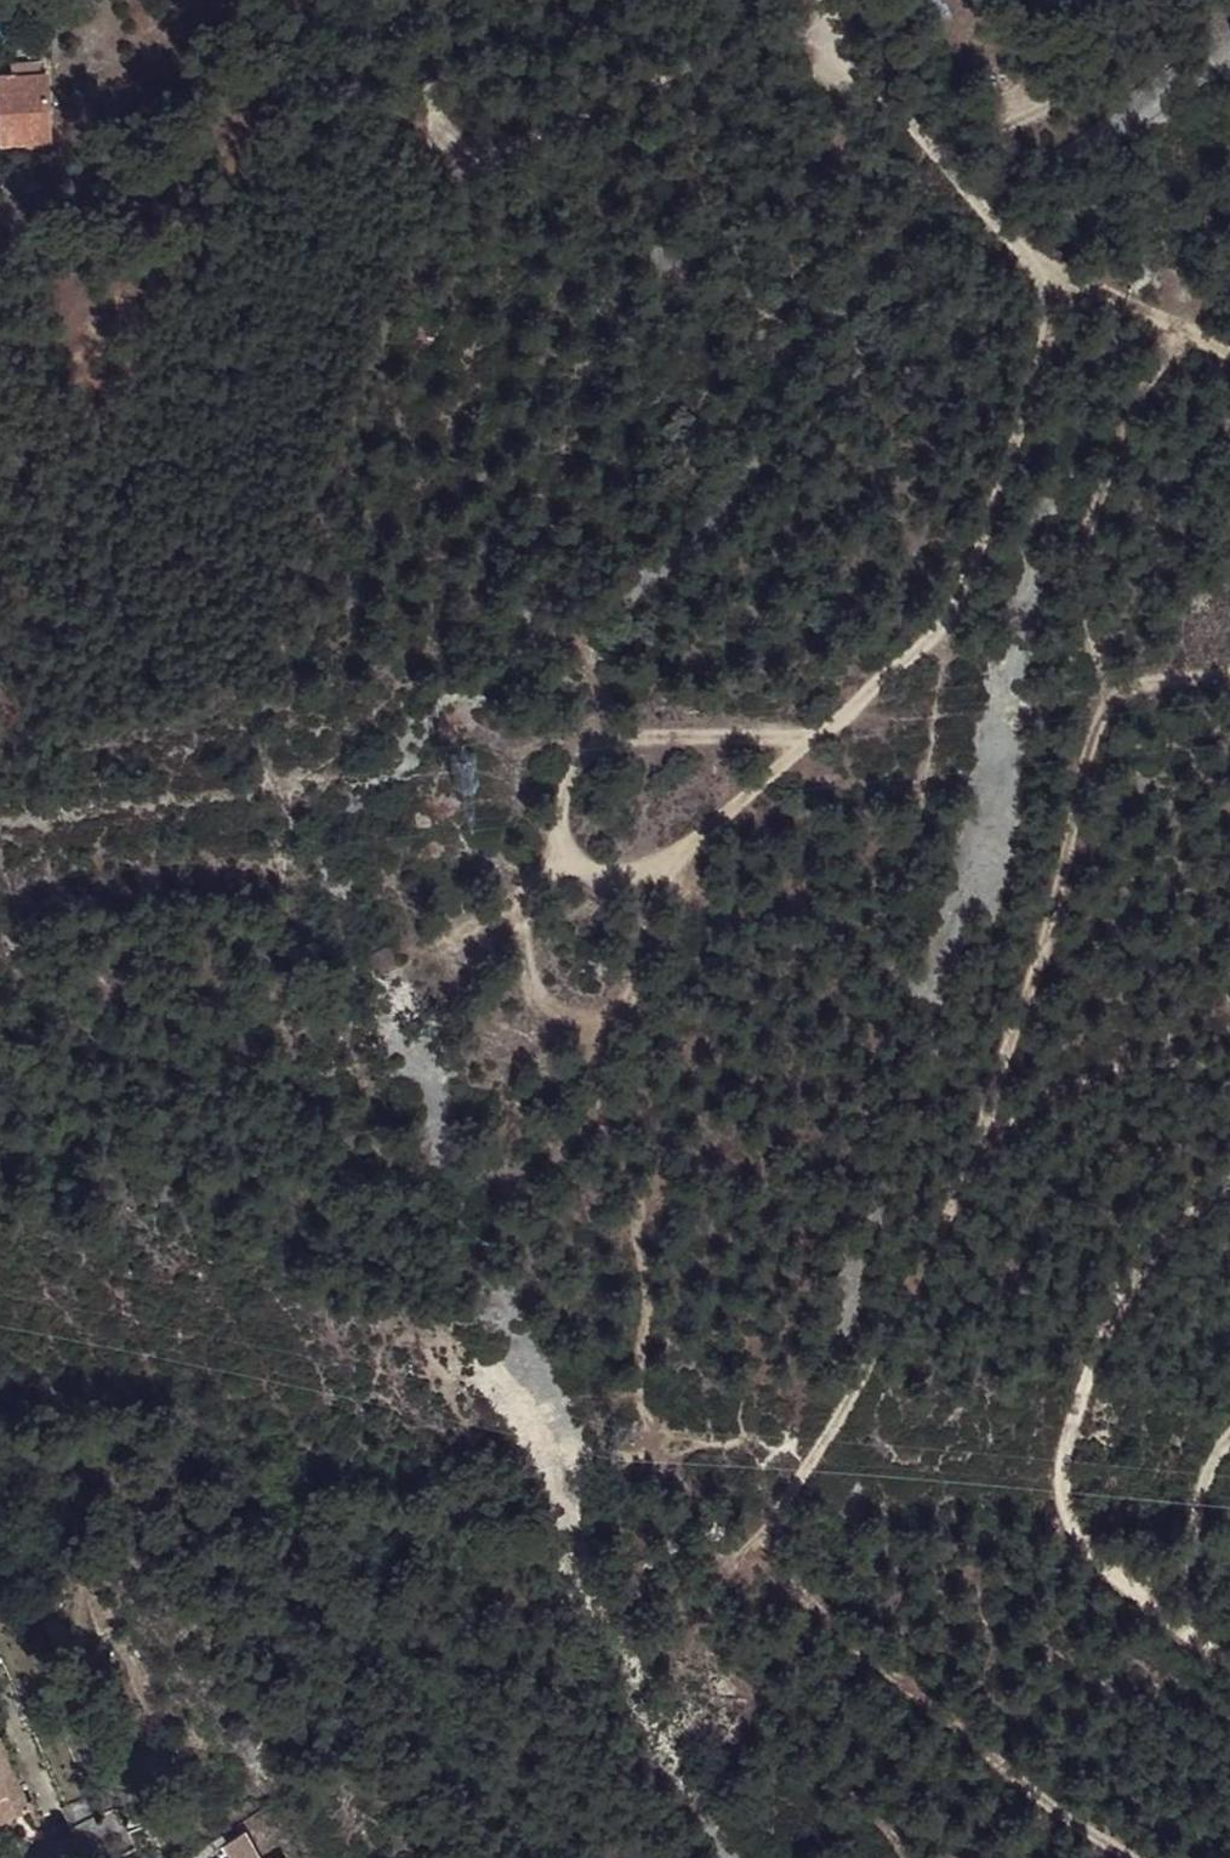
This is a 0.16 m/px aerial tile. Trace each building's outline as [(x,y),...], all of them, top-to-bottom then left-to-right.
[(49,142),(46,73),(42,73),(41,63),(11,64),(12,74),(0,75),(0,101),(2,145),(49,142)] [(393,962),(385,947),(370,955),(378,970),(393,962)] [(17,1840),(6,1815),(29,1805),(0,1740),(0,1847),(17,1840)] [(135,1849),(117,1809),(99,1818),(90,1798),(65,1809),(87,1857),(116,1857),(135,1849)] [(226,1842),(235,1857),(260,1857),(245,1831),(226,1842)]
